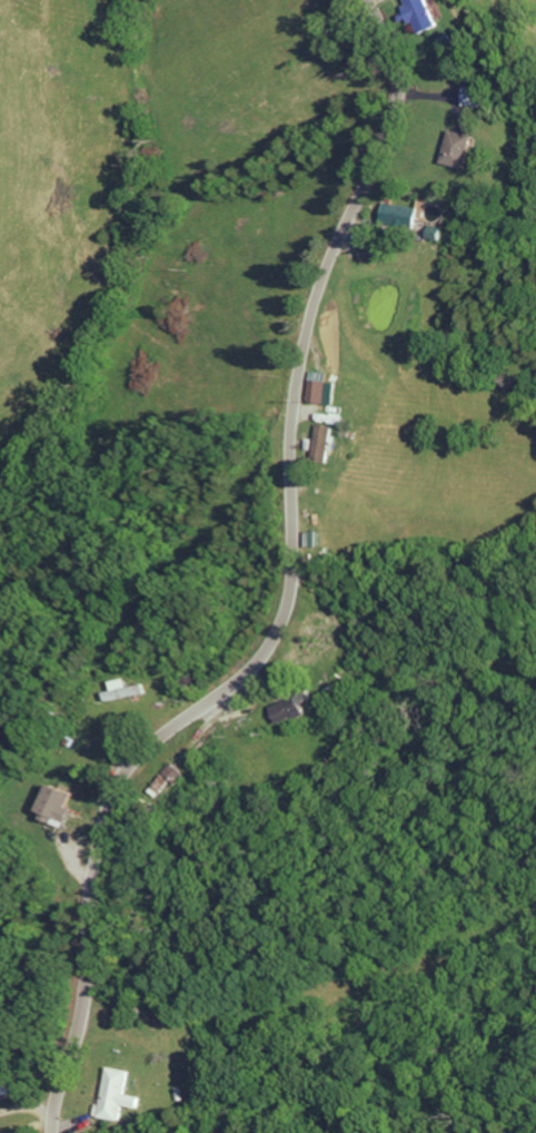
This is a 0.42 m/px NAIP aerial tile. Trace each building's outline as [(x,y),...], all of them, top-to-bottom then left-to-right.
[(434,0),(407,0),(415,25),(422,23),(425,33),(443,28),(434,0)] [(471,169),(480,136),(455,129),(446,163),(471,169)] [(420,206),(385,204),(384,224),(419,226),(420,206)] [(341,404),(343,382),(314,380),(313,402),(341,404)] [(340,426),(323,425),(320,458),(337,460),(340,426)] [(309,547),(322,547),(323,532),(309,532),(309,547)] [(114,702),(157,693),(156,684),(140,687),(138,679),(122,682),(124,691),(112,693),(114,702)] [(282,725),(312,715),(305,695),(275,706),(282,725)] [(152,787),(160,794),(173,780),(177,784),(186,775),(174,764),(152,787)] [(78,792),(56,786),(46,820),(71,827),(76,809),(73,808),(78,792)] [(136,1071),(114,1068),(107,1106),(102,1105),(99,1118),(125,1122),(128,1106),(145,1109),(147,1097),(132,1095),(136,1071)] [(17,1083),(0,1087),(0,1103),(20,1099),(17,1083)]
